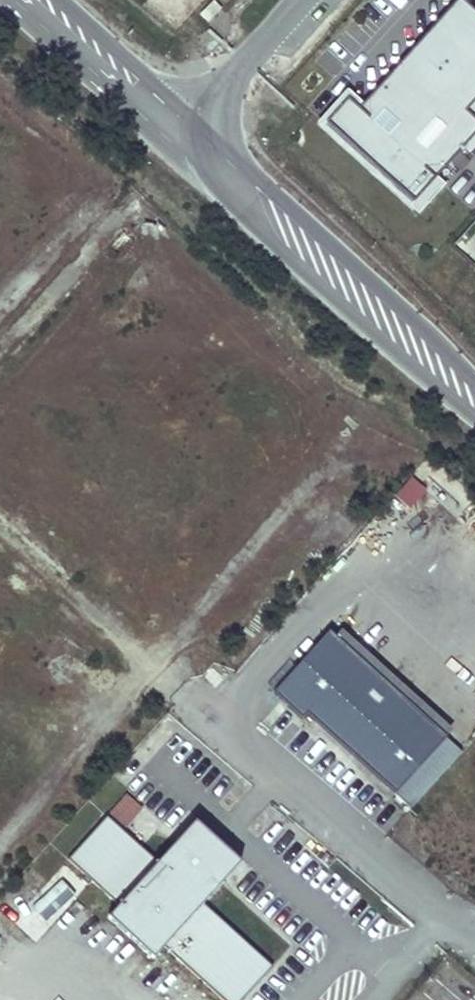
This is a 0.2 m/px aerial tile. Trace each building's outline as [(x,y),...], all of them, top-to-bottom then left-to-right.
[(313,124),(363,171),(415,220),(443,185),(433,177),(456,151),(465,158),(474,147),(474,15),(458,0),(456,0),(362,105),(345,89),(313,124)] [(408,508),(428,488),(413,474),(394,494),(408,508)] [(279,686),(271,696),(299,722),(305,716),(392,795),(393,795),(433,750),(443,740),(424,722),(326,634),(279,686)] [(443,740),(433,750),(441,757),(458,739),(431,715),(424,722),(443,740)] [(130,827),(141,802),(120,792),(109,818),(130,827)] [(38,861),(89,908),(83,916),(127,956),(134,948),(190,999),(214,999),(243,968),(173,905),(214,861),(169,820),(129,865),(77,818),(38,861)]
